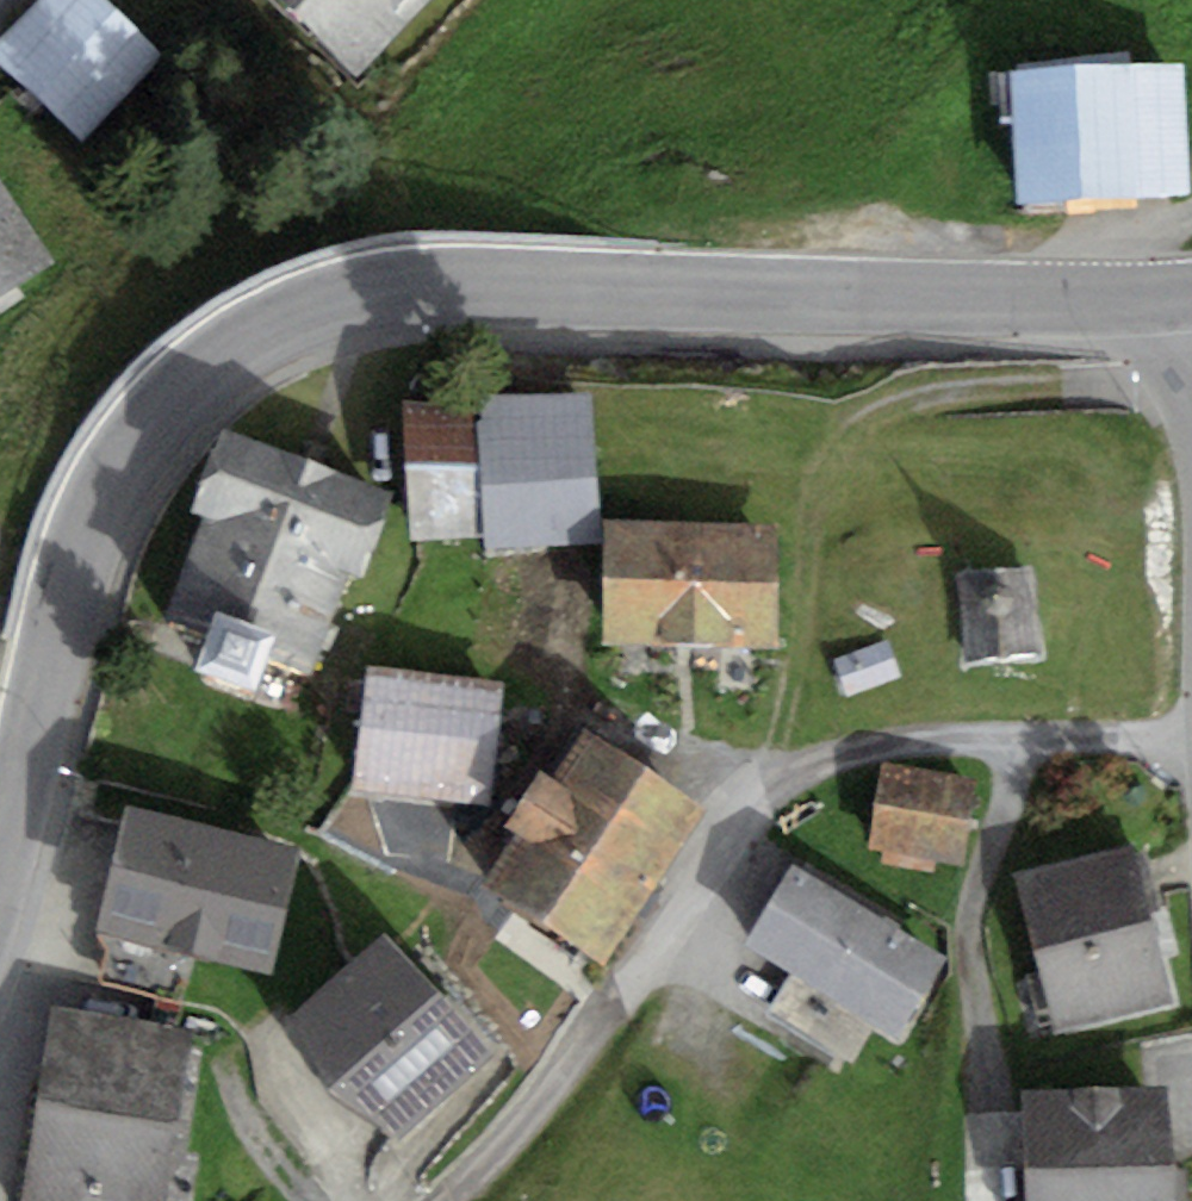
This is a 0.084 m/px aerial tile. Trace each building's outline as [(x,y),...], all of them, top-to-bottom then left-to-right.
[(6,70),(97,156),(177,72),(101,0),(73,0),(6,70)] [(369,99),(453,0),(251,0),(369,99)] [(1012,91),(1020,214),(1191,204),(1191,139),(1188,81),(1012,91)] [(63,281),(0,185),(0,322),(63,281)] [(589,405),(478,411),(486,564),(597,558),(589,405)] [(465,425),(401,429),(407,549),(471,545),(465,425)] [(372,520),(210,466),(157,626),(319,679),(372,520)] [(776,547),(610,547),(610,668),(777,668),(776,547)] [(1037,566),(962,570),(967,669),(1043,665),(1037,566)] [(889,633),(837,655),(855,698),(908,676),(889,633)] [(504,686),(366,673),(353,799),(492,813),(504,686)] [(696,829),(578,752),(528,828),(647,905),(696,829)] [(974,780),(884,768),(872,854),(962,867),(974,780)] [(296,869),(118,828),(90,950),(267,991),(296,869)] [(647,905),(528,828),(478,903),(597,980),(647,905)] [(1141,863),(1018,899),(1060,1042),(1184,1006),(1141,863)] [(819,1014),(868,931),(789,884),(740,967),(819,1014)] [(898,1061),(947,978),(868,931),(819,1014),(898,1061)] [(394,954),(292,1033),(386,1154),(488,1075),(394,954)] [(63,1025),(31,1200),(173,1200),(200,1049),(63,1025)] [(1026,1106),(1027,1200),(1178,1200),(1177,1104),(1026,1106)]
